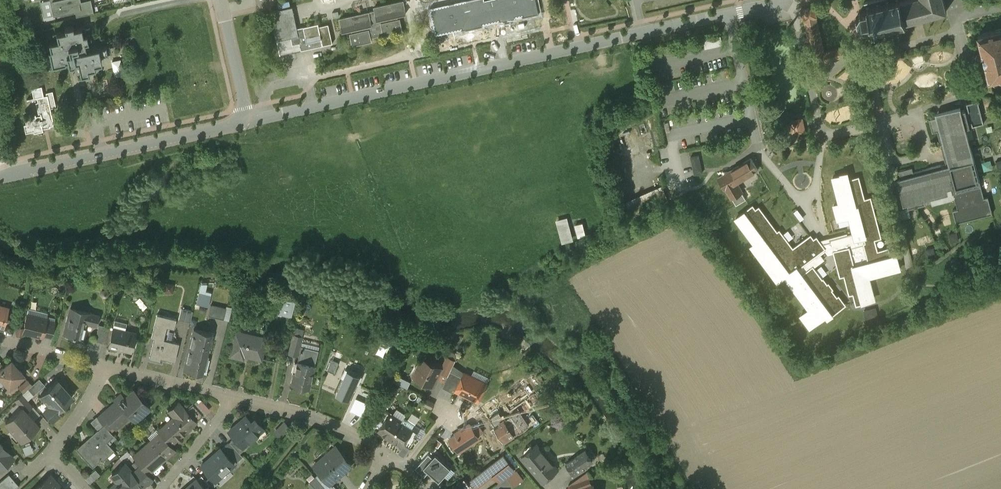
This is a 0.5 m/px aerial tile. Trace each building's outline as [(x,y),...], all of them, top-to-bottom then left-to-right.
[(53,14),(81,9),(79,1),(81,1),(81,0),(50,0),(53,14)] [(81,9),(82,14),(93,12),(91,0),(83,0),(81,1),(79,1),(81,9)] [(340,17),(343,30),(352,28),(353,32),(351,32),(353,44),(372,39),(371,36),(403,29),(400,18),(398,18),(397,14),(406,12),(404,0),(402,0),(375,6),(375,10),(340,17)] [(429,6),(435,36),(541,11),(539,0),(454,0),(429,6)] [(878,3),(878,4),(869,6),(869,5),(868,6),(868,7),(867,7),(868,11),(862,12),(860,11),(859,12),(861,13),(858,18),(856,17),(856,19),(858,19),(859,24),(858,25),(858,26),(860,25),(865,28),(864,30),(865,30),(867,34),(866,34),(867,35),(868,35),(867,35),(874,33),(875,33),(876,33),(875,32),(875,31),(876,30),(875,29),(884,27),(884,28),(885,28),(885,27),(893,25),(894,26),(895,25),(895,24),(903,22),(903,23),(905,23),(904,22),(905,22),(900,0),(894,0),(889,1),(888,0),(887,1),(887,2),(879,4),(879,3),(878,3)] [(905,22),(904,22),(905,23),(903,23),(903,22),(895,24),(895,25),(894,26),(893,25),(885,27),(885,28),(884,28),(884,27),(875,29),(876,30),(875,31),(875,32),(876,33),(875,33),(874,33),(874,35),(873,35),(873,36),(908,27),(908,26),(907,26),(906,22),(906,21),(947,10),(944,0),(900,0),(905,22)] [(804,19),(813,54),(815,64),(834,59),(834,60),(839,59),(839,58),(858,53),(856,43),(827,51),(825,51),(817,17),(815,5),(801,8),(804,19)] [(319,22),(298,27),(293,6),(271,10),(278,40),(292,36),(293,43),(300,42),(302,49),(323,44),(320,25),(319,22)] [(329,23),(320,25),(323,44),(333,42),(329,23)] [(73,25),(65,27),(65,29),(54,32),(56,39),(47,41),(49,49),(47,49),(50,65),(66,61),(66,60),(68,60),(68,62),(72,61),(72,64),(74,64),(76,60),(77,60),(80,73),(89,71),(88,68),(95,66),(95,63),(102,61),(100,54),(108,52),(106,44),(90,47),(88,41),(87,32),(83,33),(82,26),(74,28),(73,25)] [(978,34),(990,79),(1000,76),(1000,28),(978,34)] [(721,35),(703,39),(705,48),(723,44),(721,35)] [(39,75),(25,78),(27,89),(32,88),(41,85),(39,75)] [(47,94),(43,95),(41,85),(32,88),(34,97),(27,98),(27,99),(37,97),(38,101),(36,101),(38,112),(40,112),(41,114),(36,115),(35,113),(25,115),(26,123),(24,123),(26,131),(34,130),(34,131),(43,130),(42,128),(50,126),(50,125),(54,124),(50,108),(47,94)] [(52,91),(46,92),(47,94),(50,108),(56,106),(52,91)] [(966,109),(962,110),(961,106),(936,112),(937,116),(929,118),(933,132),(937,130),(947,167),(942,168),(941,164),(914,171),(912,166),(899,170),(901,178),(897,179),(904,203),(907,202),(909,206),(926,202),(925,198),(948,192),(946,183),(951,181),(958,208),(953,210),(956,223),(993,213),(988,196),(984,197),(966,127),(970,126),(969,122),(971,122),(972,126),(984,123),(978,100),(967,103),(969,111),(966,112),(966,109)] [(803,117),(790,120),(793,135),(806,132),(803,117)] [(895,129),(897,138),(903,136),(902,131),(904,130),(903,127),(895,129)] [(698,172),(707,169),(702,152),(693,154),(698,172)] [(751,158),(719,177),(725,188),(726,188),(732,197),(736,204),(746,198),(742,191),(743,191),(737,181),(758,169),(751,158)] [(850,231),(818,239),(815,235),(813,237),(809,233),(791,247),(755,200),(732,217),(751,242),(747,244),(776,282),(784,276),(806,306),(797,313),(809,328),(825,315),(826,318),(845,304),(815,265),(824,258),(819,250),(821,249),(825,248),(826,251),(832,250),(839,275),(843,274),(847,293),(852,292),(855,304),(875,299),(869,277),(900,270),(895,251),(889,253),(888,247),(883,248),(870,196),(864,198),(859,175),(848,178),(846,170),(829,174),(836,200),(830,202),(835,219),(831,220),(833,230),(849,226),(850,231)] [(662,185),(626,201),(632,215),(668,199),(662,185)] [(567,218),(558,221),(563,240),(572,238),(567,218)] [(582,222),(576,224),(579,236),(585,234),(582,222)] [(957,232),(949,234),(951,242),(959,240),(957,232)] [(934,247),(926,249),(928,257),(936,255),(934,247)] [(173,284),(166,283),(164,291),(172,292),(173,284)] [(289,299),(280,297),(278,304),(287,306),(289,299)] [(226,308),(211,304),(208,315),(223,319),(226,308)] [(867,308),(869,317),(881,313),(879,305),(867,308)] [(98,314),(71,307),(70,308),(71,308),(65,332),(64,333),(73,335),(73,336),(76,336),(84,338),(84,337),(86,328),(85,327),(86,321),(90,321),(90,322),(96,324),(99,314),(98,314)] [(193,310),(181,308),(179,319),(190,322),(193,310)] [(176,318),(157,313),(152,337),(154,337),(150,357),(160,360),(160,357),(175,361),(179,342),(164,339),(167,326),(174,327),(176,318)] [(46,318),(27,314),(23,331),(42,335),(43,333),(46,321),(46,318)] [(54,323),(46,321),(43,333),(51,335),(54,323)] [(99,324),(95,340),(102,342),(106,325),(99,324)] [(113,327),(106,325),(102,342),(109,343),(113,327)] [(136,332),(113,327),(109,343),(108,345),(118,348),(119,347),(131,350),(130,351),(131,351),(136,332)] [(211,332),(194,328),(184,368),(202,372),(211,332)] [(265,337),(246,333),(246,335),(236,332),(230,355),(243,358),(243,354),(244,354),(244,353),(250,354),(250,356),(261,358),(260,357),(261,353),(262,354),(264,346),(263,346),(265,337)] [(300,336),(294,335),(289,353),(297,355),(300,344),(298,343),(300,336)] [(317,352),(301,348),(301,345),(297,362),(295,362),(293,368),(295,368),(292,384),(309,388),(314,365),(315,365),(318,350),(318,349),(317,352)] [(448,355),(442,367),(443,367),(441,371),(449,375),(451,370),(456,360),(448,355)] [(442,367),(423,358),(418,367),(421,368),(417,375),(424,378),(423,380),(434,385),(441,371),(443,367),(442,367)] [(338,362),(332,359),(328,370),(327,370),(334,373),(338,362)] [(11,360),(0,371),(0,376),(10,387),(24,374),(11,360)] [(449,375),(443,387),(454,392),(456,389),(456,390),(463,376),(451,370),(449,375)] [(478,378),(465,372),(463,376),(456,390),(478,401),(484,388),(477,384),(479,382),(478,378)] [(351,383),(335,376),(328,394),(344,400),(347,392),(348,392),(352,383),(351,383)] [(39,378),(28,389),(34,395),(45,385),(39,378)] [(72,397),(57,379),(41,394),(50,404),(44,410),(52,419),(66,407),(64,404),(72,397)] [(133,388),(120,401),(118,398),(98,416),(105,424),(108,428),(113,424),(116,427),(135,410),(141,416),(150,407),(133,388)] [(32,405),(22,393),(15,400),(21,407),(22,407),(26,411),(32,405)] [(434,402),(427,399),(425,404),(431,407),(434,402)] [(492,399),(486,403),(490,410),(497,406),(492,399)] [(179,402),(169,410),(174,415),(158,430),(161,433),(171,444),(196,421),(186,410),(179,402)] [(202,415),(193,404),(186,410),(196,421),(202,415)] [(21,407),(6,421),(21,439),(38,425),(26,411),(22,407),(21,407)] [(382,415),(380,413),(374,423),(381,428),(391,414),(385,410),(382,415)] [(402,421),(391,414),(381,428),(380,430),(391,438),(402,421)] [(512,414),(499,423),(497,420),(491,424),(504,442),(522,430),(512,414)] [(246,416),(229,431),(235,437),(243,446),(263,428),(255,418),(251,421),(246,416)] [(415,424),(405,417),(402,421),(413,428),(415,424)] [(288,419),(277,429),(283,435),(294,425),(288,419)] [(413,428),(402,421),(391,438),(402,445),(404,443),(413,429),(413,428)] [(97,430),(77,448),(93,465),(96,462),(101,457),(100,456),(111,447),(113,450),(113,449),(106,441),(114,434),(108,428),(105,424),(98,431),(97,430)] [(470,424),(450,438),(459,451),(479,438),(470,424)] [(413,429),(404,443),(411,448),(417,438),(415,437),(418,432),(413,429)] [(161,433),(141,451),(145,456),(139,462),(141,465),(146,470),(148,472),(174,449),(171,444),(161,433)] [(243,446),(235,437),(230,442),(240,453),(245,448),(243,446)] [(240,453),(230,442),(223,447),(237,462),(243,456),(240,453)] [(0,443),(0,470),(13,458),(0,443)] [(537,444),(522,457),(543,482),(558,469),(549,458),(547,459),(540,451),(541,449),(540,450),(536,445),(537,445),(537,444)] [(337,449),(324,461),(322,458),(314,466),(330,484),(351,465),(336,446),(335,447),(337,449)] [(220,449),(214,454),(214,453),(208,459),(202,465),(201,465),(215,481),(215,480),(221,474),(222,474),(235,463),(220,448),(220,449)] [(586,450),(567,463),(574,473),(593,460),(586,450)] [(451,467),(436,453),(424,467),(439,480),(451,467)] [(101,467),(96,462),(93,465),(87,471),(92,476),(101,467)] [(124,464),(115,472),(122,479),(111,488),(138,488),(152,477),(148,472),(146,470),(140,476),(137,478),(124,464)] [(141,465),(135,471),(140,476),(146,470),(141,465)] [(517,470),(507,478),(514,487),(524,480),(517,470)] [(0,482),(0,488),(13,488),(18,485),(9,474),(0,482)] [(51,475),(35,488),(63,488),(51,475)] [(210,484),(201,475),(197,479),(205,488),(210,484)] [(315,476),(309,482),(316,488),(326,488),(315,476)] [(196,479),(185,488),(206,488),(205,488),(197,479),(196,479)]
